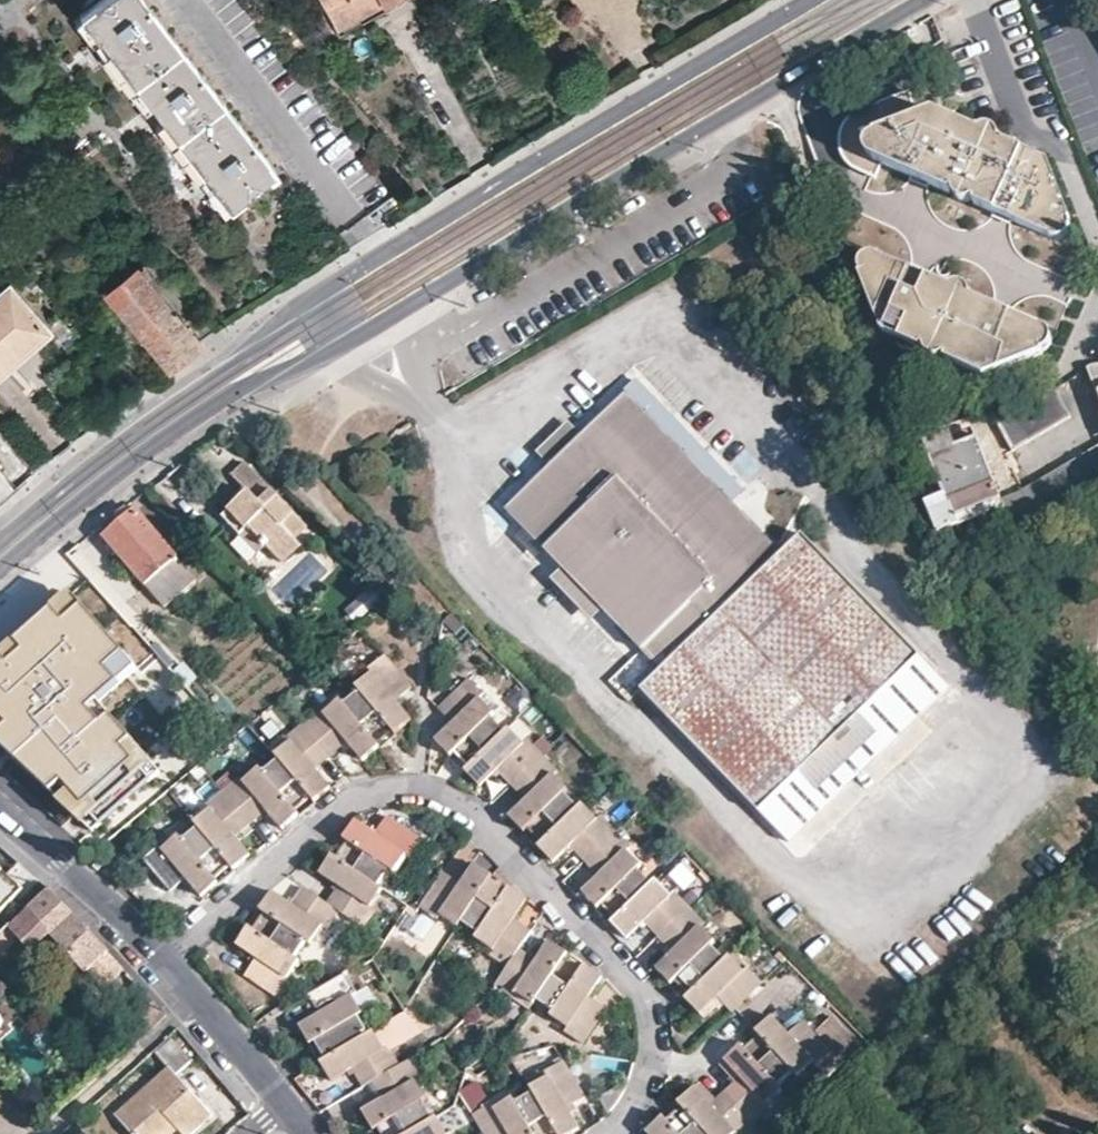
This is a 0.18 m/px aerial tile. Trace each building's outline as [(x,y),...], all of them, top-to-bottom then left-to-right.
[(275,171),(141,0),(100,0),(80,15),(229,207),(275,171)] [(389,0),(319,0),(335,29),(389,0)] [(408,0),(389,0),(335,29),(340,37),(408,0)] [(949,194),(951,194),(953,189),(974,198),(973,203),(976,205),(975,207),(1051,239),(1056,226),(1069,221),(1047,164),(935,116),(919,122),(909,97),(863,116),(854,121),(848,128),(844,135),(842,149),(844,160),(849,169),(856,174),(875,184),(882,168),(947,195),(949,194)] [(972,204),(973,203),(974,198),(953,189),(951,194),(951,195),(952,197),(960,205),(962,206),(972,204)] [(1070,227),(1069,221),(1056,226),(1051,239),(1056,240),(1060,238),(1065,235),(1070,227)] [(1045,328),(878,258),(872,272),(859,277),(882,335),(922,353),(926,349),(947,358),(945,361),(983,378),(1045,352),(1039,340),(1045,328)] [(859,272),(859,277),(872,272),(878,258),(872,258),(868,258),(863,260),(860,266),(859,272)] [(106,293),(169,369),(200,345),(135,267),(106,293)] [(50,333),(9,287),(0,295),(0,376),(50,333)] [(1050,331),(1045,328),(1039,340),(1045,352),(1049,349),(1050,346),(1052,343),(1052,336),(1050,331)] [(939,363),(945,361),(947,358),(926,349),(923,353),(927,358),(932,360),(939,363)] [(1087,365),(1097,394),(1097,364),(1087,365)] [(1070,415),(1053,386),(998,420),(1015,449),(1070,415)] [(919,655),(802,535),(783,552),(623,391),(578,433),(547,464),(504,505),(563,566),(604,608),(662,668),(642,687),(758,811),(798,772),(858,714),(919,655)] [(535,452),(547,464),(578,433),(567,421),(535,452)] [(956,445),(977,437),(974,426),(952,434),(956,445)] [(996,485),(977,437),(956,445),(952,434),(951,431),(923,442),(943,494),(925,501),(936,530),(979,514),(978,508),(973,498),(972,494),(996,485)] [(1097,480),(1097,442),(1085,449),(1097,480)] [(1085,449),(1070,457),(1082,489),(1097,480),(1085,449)] [(1055,466),(1067,498),(1082,489),(1070,457),(1055,466)] [(251,528),(269,545),(285,562),(302,545),(296,539),(309,526),(247,464),(233,478),(243,489),(249,494),(234,507),(222,519),(241,537),(251,528)] [(1055,466),(1038,476),(1050,508),(1067,498),(1055,466)] [(1038,476),(1022,485),(1034,516),(1050,508),(1038,476)] [(1022,485),(1000,497),(1012,529),(1034,517),(1034,516),(1022,485)] [(249,494),(243,489),(230,502),(234,507),(249,494)] [(997,489),(973,498),(978,508),(999,499),(997,489)] [(130,512),(125,507),(113,517),(117,522),(130,512)] [(103,535),(165,605),(197,578),(134,508),(130,512),(117,522),(103,535)] [(251,528),(241,537),(259,556),(269,545),(251,528)] [(563,566),(550,580),(590,621),(604,608),(563,566)] [(86,579),(0,653),(0,755),(82,839),(156,772),(96,706),(151,654),(86,579)] [(354,622),(377,603),(367,591),(344,610),(354,622)] [(170,654),(152,635),(147,640),(164,660),(170,654)] [(370,667),(373,670),(397,700),(405,694),(413,687),(386,653),(370,667)] [(182,662),(173,670),(187,686),(196,679),(182,662)] [(397,700),(373,670),(355,685),(358,689),(345,700),(342,696),(325,711),(350,740),(364,759),(381,745),(378,740),(392,730),(395,734),(413,719),(397,700)] [(485,689),(471,674),(438,705),(445,712),(452,720),(480,694),(485,689)] [(495,710),(480,694),(452,720),(436,736),(451,752),(455,749),(468,763),(465,765),(480,781),(498,765),(524,740),(508,723),(504,727),(491,714),(495,710)] [(350,740),(325,711),(322,707),(307,719),(335,753),(343,746),(350,740)] [(798,772),(817,792),(877,734),(858,714),(798,772)] [(325,761),(335,753),(307,719),(290,733),(293,736),(294,737),(318,767),(325,761)] [(528,735),(524,740),(498,765),(512,779),(543,750),(528,735)] [(318,767),(294,737),(276,752),(279,756),(264,768),(260,764),(244,778),(267,808),(268,807),(283,826),(301,813),(297,809),(313,796),(316,799),(331,785),(318,767)] [(526,795),(553,769),(558,766),(543,750),(512,779),(520,788),(526,795)] [(569,786),(553,769),(526,795),(510,811),(525,828),(528,824),(541,837),(538,841),(554,858),(571,840),(597,815),(582,799),(579,801),(566,788),(569,786)] [(267,808),(244,778),(239,774),(223,788),(251,821),(259,815),(267,808)] [(251,821),(223,788),(208,802),(210,806),(235,835),(242,828),(251,821)] [(250,854),(235,835),(210,806),(193,821),(195,824),(181,837),(178,833),(162,847),(185,876),(201,895),(218,882),(215,877),(228,865),(232,869),(250,854)] [(587,856),(618,825),(604,809),(601,812),(597,815),(571,840),(579,848),(587,856)] [(382,823),(377,829),(408,850),(412,853),(423,837),(388,814),(382,823)] [(408,850),(377,829),(356,816),(346,833),(349,836),(338,853),(334,851),(322,870),(341,882),(342,883),(372,903),(384,886),(380,882),(392,865),(396,868),(408,850)] [(618,825),(587,856),(594,863),(602,871),(629,845),(630,843),(632,840),(618,825)] [(169,888),(185,876),(162,847),(158,842),(143,856),(169,888)] [(629,933),(647,917),(672,891),(656,875),(653,878),(641,864),(643,861),(629,845),(602,871),(583,889),(600,904),(603,901),(616,914),(613,917),(629,933)] [(476,856),(460,877),(441,909),(458,921),(461,917),(479,929),(476,933),(492,945),(514,914),(526,896),(528,893),(510,881),(506,886),(490,874),(493,869),(476,856)] [(437,915),(441,909),(460,877),(450,871),(443,867),(421,902),(437,915)] [(15,891),(0,876),(0,907),(15,891)] [(180,880),(168,892),(184,910),(197,898),(180,880)] [(377,907),(372,903),(342,883),(335,893),(330,901),(340,909),(341,908),(365,924),(377,907)] [(340,909),(330,901),(305,884),(298,894),(293,901),(324,922),(330,926),(340,909)] [(661,931),(692,901),(677,886),(672,891),(647,917),(653,923),(661,931)] [(49,889),(0,937),(0,963),(9,955),(6,951),(22,935),(25,939),(31,945),(40,944),(51,934),(87,975),(90,973),(110,953),(110,952),(49,889)] [(312,941),(324,922),(293,901),(273,889),(261,906),(265,909),(255,923),(250,922),(238,941),(257,954),(289,975),(302,957),(298,953),(308,939),(312,941)] [(692,901),(661,931),(667,937),(675,946),(702,920),(706,916),(692,901)] [(514,914),(492,945),(493,945),(490,950),(506,962),(519,944),(520,943),(531,926),(514,914)] [(717,936),(702,920),(675,946),(657,963),(671,979),(675,976),(690,988),(686,993),(702,1008),(719,990),(744,966),(730,950),(726,952),(713,940),(717,936)] [(537,955),(516,987),(533,999),(537,995),(552,1006),(550,1010),(568,1022),(590,991),(601,972),(583,960),(579,965),(564,954),(567,949),(550,936),(537,955)] [(537,955),(519,944),(506,962),(495,979),(513,991),(516,987),(537,955)] [(295,979),(289,975),(257,954),(246,972),(282,997),(295,979)] [(733,1004),(762,977),(749,961),(744,966),(719,990),(733,1004)] [(359,992),(349,972),(313,994),(322,1011),(355,994),(359,992)] [(606,1003),(590,991),(568,1022),(565,1026),(582,1037),(606,1003)] [(365,1012),(355,994),(322,1011),(301,1024),(312,1042),(317,1040),(326,1056),(321,1059),(333,1079),(355,1067),(387,1047),(375,1029),(372,1030),(362,1014),(365,1012)] [(815,1057),(791,1028),(774,1011),(759,1025),(761,1028),(748,1041),(745,1038),(740,1042),(729,1053),(744,1071),(770,1098),(787,1084),(783,1079),(797,1067),(800,1071),(815,1057)] [(835,1046),(819,1060),(829,1072),(859,1043),(832,1011),(817,1026),(835,1046)] [(819,1060),(835,1046),(817,1026),(806,1014),(800,1020),(791,1028),(815,1057),(819,1060)] [(179,1075),(194,1062),(175,1042),(161,1055),(173,1068),(120,1115),(137,1133),(170,1133),(179,1126),(186,1133),(195,1133),(215,1116),(179,1075)] [(387,1047),(355,1067),(366,1086),(374,1080),(402,1064),(391,1045),(387,1047)] [(544,1065),(548,1071),(566,1102),(582,1092),(562,1055),(544,1065)] [(411,1059),(402,1064),(374,1080),(383,1098),(417,1079),(420,1076),(411,1059)] [(548,1071),(529,1081),(531,1086),(514,1095),(511,1091),(493,1102),(511,1133),(552,1133),(557,1131),(559,1133),(561,1133),(579,1124),(566,1102),(548,1071)] [(772,1102),(770,1098),(744,1071),(737,1078),(729,1085),(756,1117),(772,1102)] [(383,1098),(364,1109),(375,1127),(379,1125),(385,1133),(445,1133),(449,1132),(437,1113),(433,1115),(423,1100),(427,1097),(417,1079),(383,1098)] [(739,1126),(715,1098),(698,1080),(681,1095),(685,1100),(670,1114),(666,1110),(649,1125),(657,1133),(730,1133),(739,1126)] [(756,1117),(729,1085),(722,1092),(715,1098),(739,1126),(742,1130),(756,1117)] [(493,1102),(490,1098),(471,1108),(487,1133),(511,1133),(493,1102)] [(756,1117),(742,1130),(746,1133),(769,1133),(770,1133),(756,1117)]
